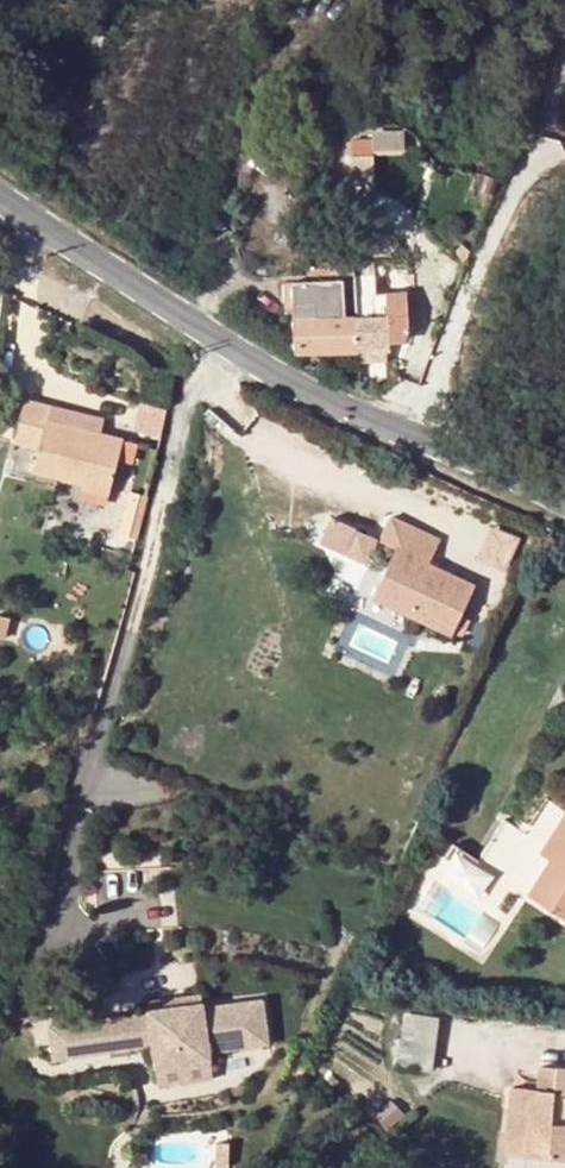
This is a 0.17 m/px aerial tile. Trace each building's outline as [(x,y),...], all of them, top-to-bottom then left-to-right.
[(81,24),(92,22),(89,2),(78,4),(81,24)] [(48,30),(61,28),(58,7),(44,10),(48,30)] [(114,8),(100,11),(101,21),(118,16),(116,10),(114,11),(114,8)] [(104,40),(94,37),(93,45),(102,47),(104,40)] [(372,146),(352,148),(353,163),(355,198),(375,196),(372,146)] [(338,163),(341,199),(355,198),(353,163),(338,163)] [(296,357),(359,357),(357,324),(345,324),(344,286),(282,288),(283,304),(294,303),(296,357)] [(357,324),(359,357),(390,357),(389,347),(404,347),(410,334),(409,300),(363,301),(363,323),(357,324)] [(390,357),(405,356),(404,347),(389,347),(390,357)] [(390,370),(390,357),(359,357),(360,370),(390,370)] [(433,413),(436,395),(421,392),(418,410),(433,413)] [(41,450),(34,474),(60,481),(61,473),(85,478),(82,487),(82,489),(111,497),(124,443),(47,422),(52,408),(26,402),(15,443),(41,450)] [(82,487),(85,478),(61,473),(60,481),(82,487)] [(440,544),(390,523),(380,547),(396,553),(375,603),(455,638),(476,589),(429,568),(440,544)] [(482,560),(511,569),(522,534),(493,525),(482,560)] [(539,855),(550,862),(564,838),(564,815),(539,855)] [(497,877),(523,835),(505,823),(478,864),(497,877)] [(550,862),(527,897),(564,921),(564,838),(550,862)] [(248,1021),(263,1019),(261,1000),(245,1002),(248,1021)] [(193,1005),(172,1063),(204,1059),(204,1052),(266,1044),(263,1019),(248,1021),(245,1002),(199,1008),(198,1004),(193,1005)] [(147,1040),(151,1065),(172,1063),(193,1005),(145,1011),(145,1014),(46,1026),(48,1051),(123,1042),(122,1031),(146,1028),(147,1040)] [(146,1028),(122,1031),(123,1042),(147,1040),(146,1028)] [(523,1157),(564,1160),(564,1072),(539,1069),(537,1093),(529,1101),(527,1115),(509,1112),(506,1142),(525,1145),(523,1157)] [(529,1101),(537,1093),(511,1092),(509,1112),(527,1115),(529,1101)] [(506,1142),(504,1156),(523,1157),(525,1145),(506,1142)]
